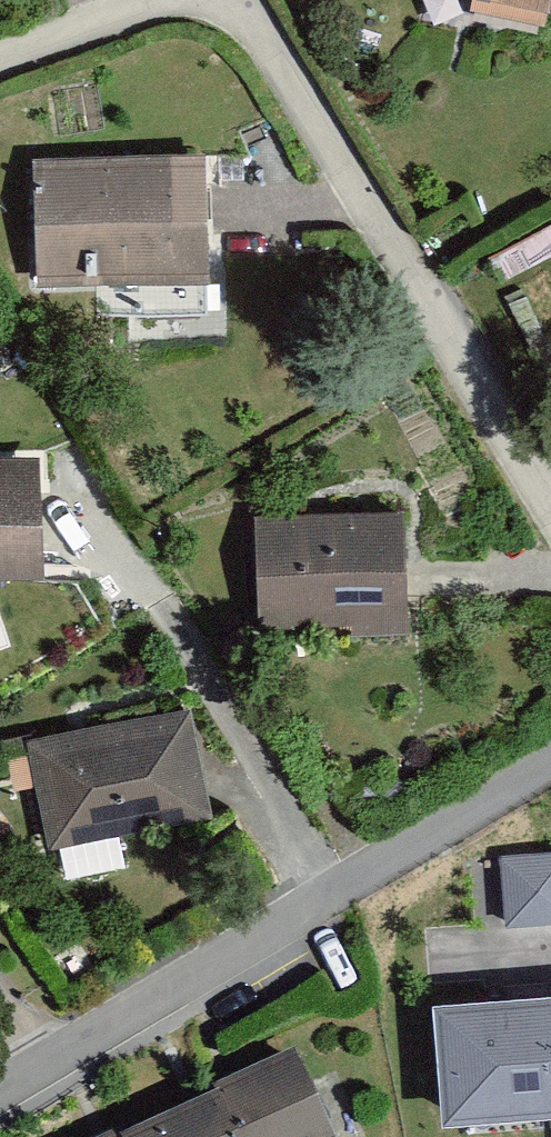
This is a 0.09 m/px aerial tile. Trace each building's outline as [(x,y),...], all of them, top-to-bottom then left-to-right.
[(530,44),(539,0),(397,0),(393,14),(530,44)] [(37,288),(189,287),(188,179),(37,180),(37,288)] [(58,594),(55,478),(0,479),(0,596),(58,594)] [(264,631),(419,627),(416,519),(261,523),(264,631)] [(68,851),(227,816),(203,706),(43,741),(68,851)] [(503,858),(506,924),(550,922),(550,856),(503,858)] [(550,1116),(550,999),(436,1008),(444,1124),(550,1116)] [(319,1071),(231,1110),(243,1136),(349,1136),(319,1071)] [(231,1110),(173,1136),(243,1136),(231,1110)]
